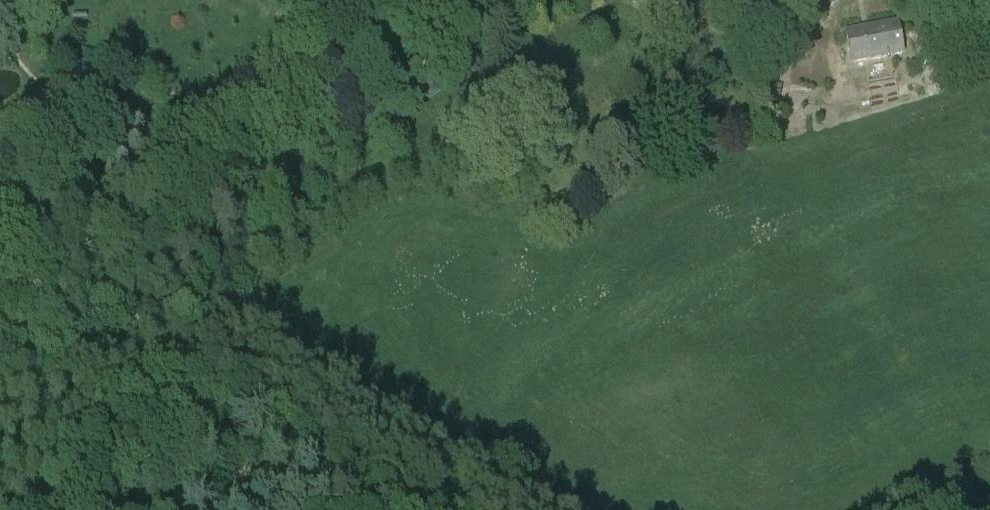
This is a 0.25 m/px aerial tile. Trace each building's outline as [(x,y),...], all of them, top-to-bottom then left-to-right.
[(647,1),(647,0),(624,0),(642,10),(647,1)] [(684,9),(689,0),(665,0),(684,9)] [(903,54),(897,24),(846,33),(851,63),(903,54)] [(873,66),(875,79),(892,77),(890,64),(873,66)] [(940,66),(931,80),(939,85),(941,82),(948,86),(954,75),(940,66)]
